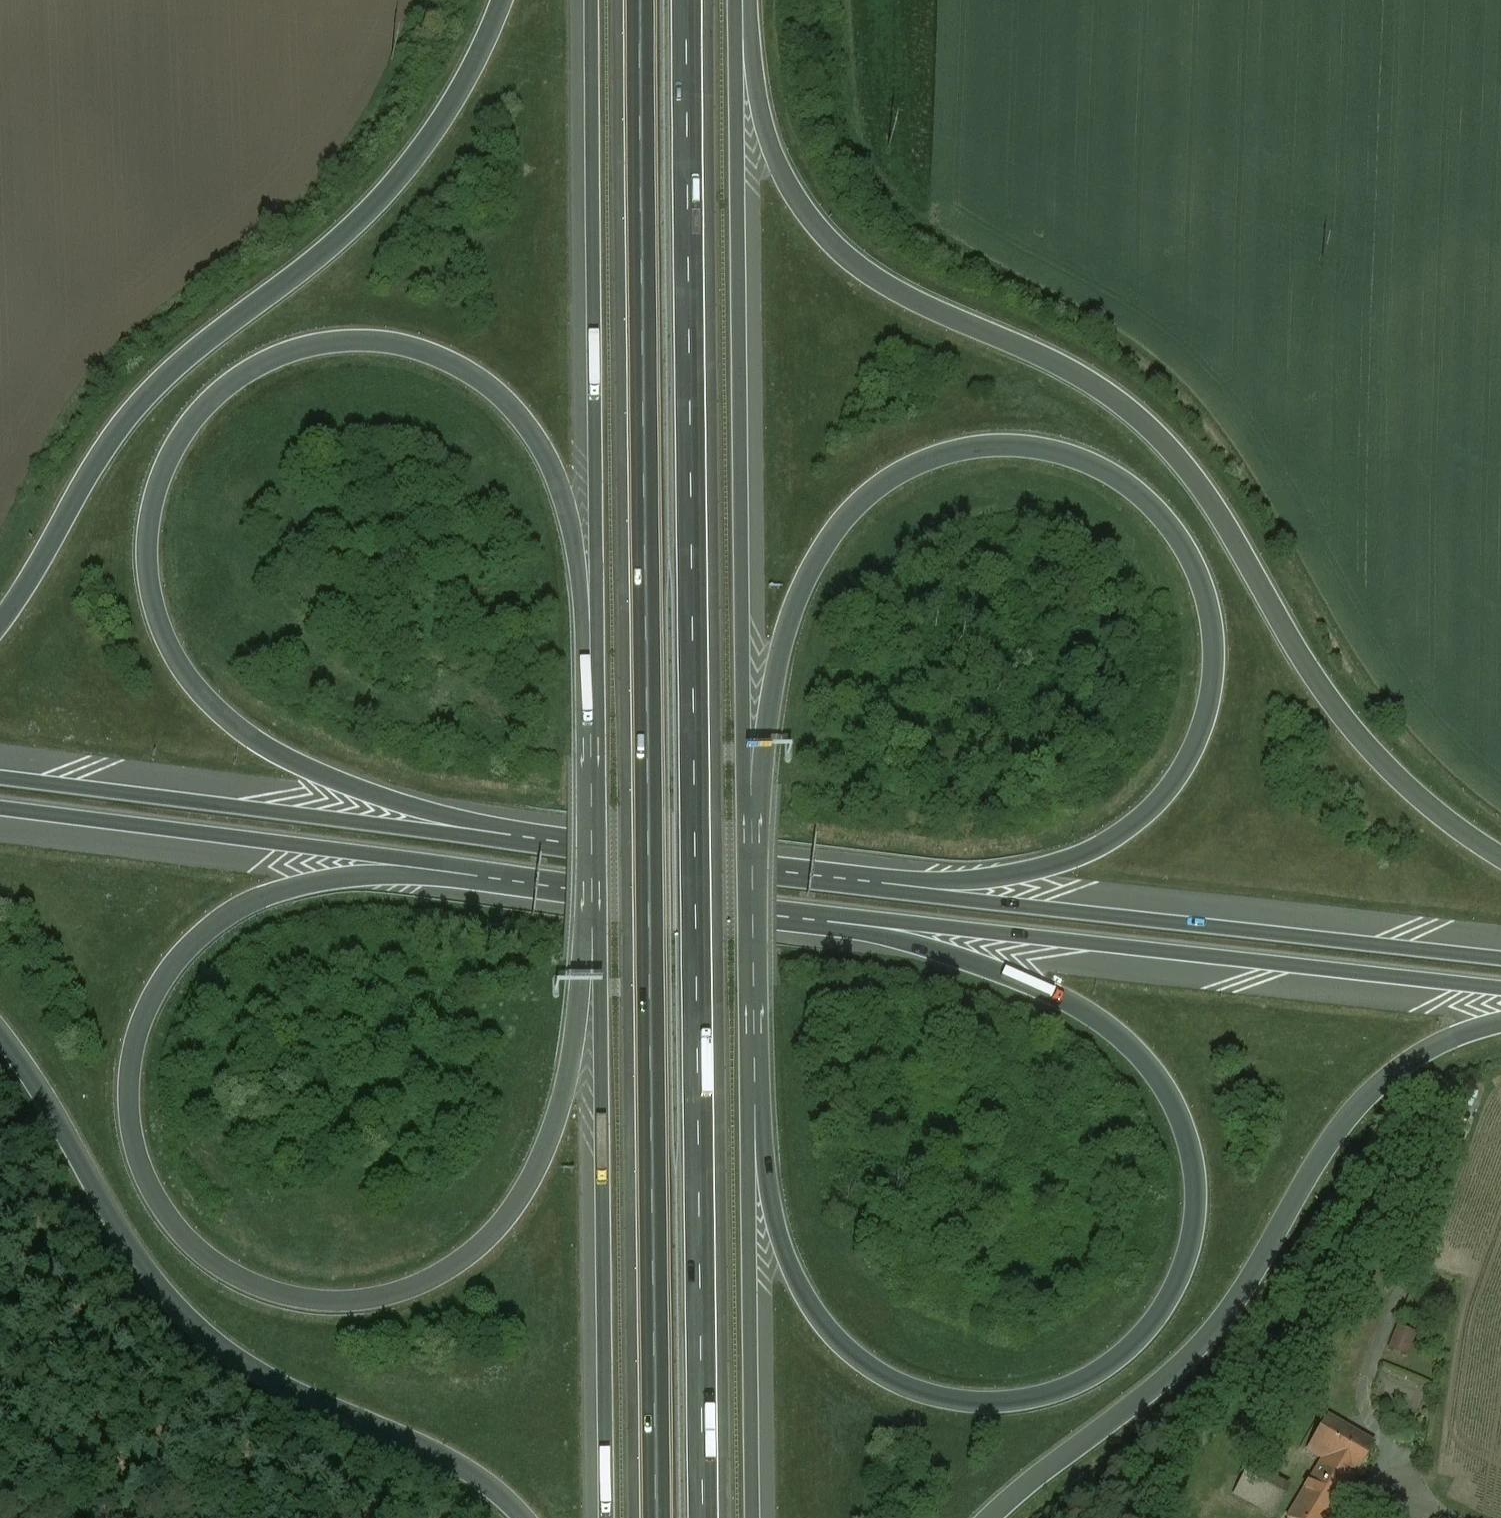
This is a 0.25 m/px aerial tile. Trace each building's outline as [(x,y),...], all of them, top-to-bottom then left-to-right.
[(1397,1326),(1389,1349),(1409,1356),(1417,1333),(1397,1326)] [(1308,1450),(1323,1459),(1286,1517),(1328,1517),(1372,1446),(1328,1418),(1308,1450)]
